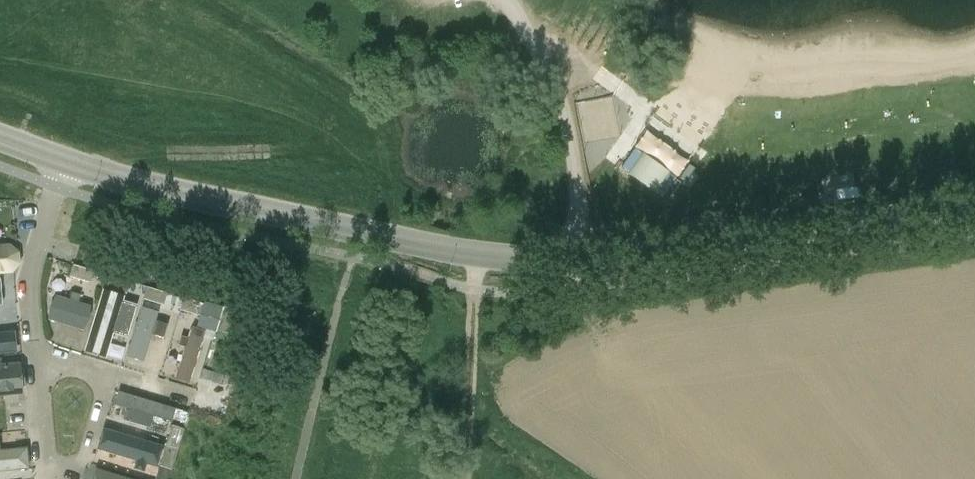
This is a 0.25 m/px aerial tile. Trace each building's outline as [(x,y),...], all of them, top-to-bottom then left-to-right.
[(677,183),(638,156),(625,174),(665,200),(677,183)] [(13,271),(21,262),(20,248),(11,242),(0,242),(0,272),(13,271)] [(70,277),(90,283),(94,272),(74,265),(70,277)] [(107,288),(127,294),(131,283),(110,276),(107,288)] [(144,300),(164,305),(168,293),(147,287),(144,299),(144,300)] [(88,355),(107,361),(116,329),(130,333),(132,326),(119,322),(127,295),(108,290),(88,355)] [(89,329),(96,305),(80,300),(82,294),(72,291),(71,297),(57,293),(50,317),(89,329)] [(180,310),(201,316),(204,304),(184,299),(180,310)] [(132,341),(148,345),(157,312),(142,307),(132,341)] [(17,328),(0,330),(0,353),(19,351),(17,328)] [(192,328),(177,377),(189,380),(203,332),(192,328)] [(32,357),(0,360),(0,393),(34,390),(32,357)] [(118,394),(113,408),(127,412),(123,423),(150,431),(153,420),(171,425),(176,411),(118,394)] [(105,426),(99,445),(138,458),(137,463),(145,465),(146,460),(157,463),(163,444),(105,426)] [(166,446),(178,450),(184,429),(172,426),(166,446)] [(28,467),(26,444),(1,446),(0,435),(0,469),(28,467)] [(160,467),(172,470),(178,450),(166,446),(160,467)] [(99,467),(96,478),(141,478),(99,467)]
